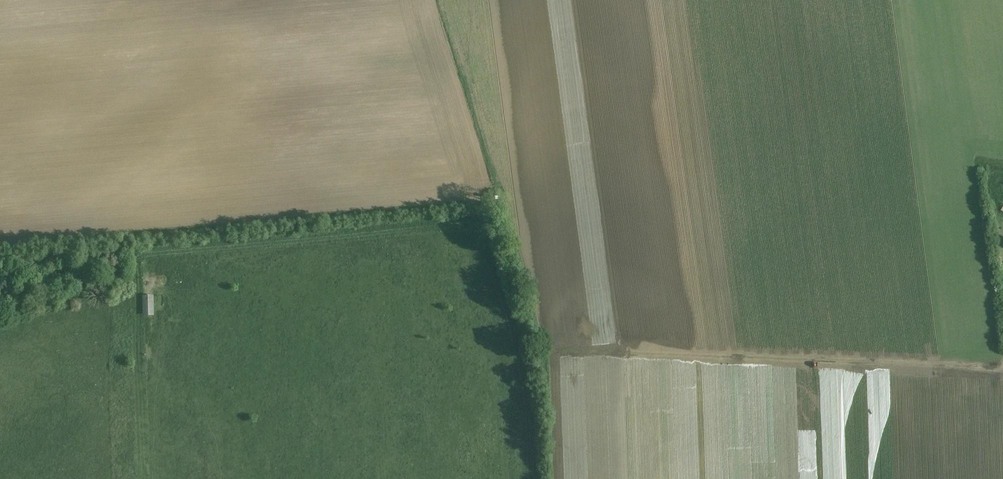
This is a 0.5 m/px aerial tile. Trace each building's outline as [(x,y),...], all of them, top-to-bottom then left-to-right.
[(156,315),(156,294),(144,295),(145,315),(156,315)]
